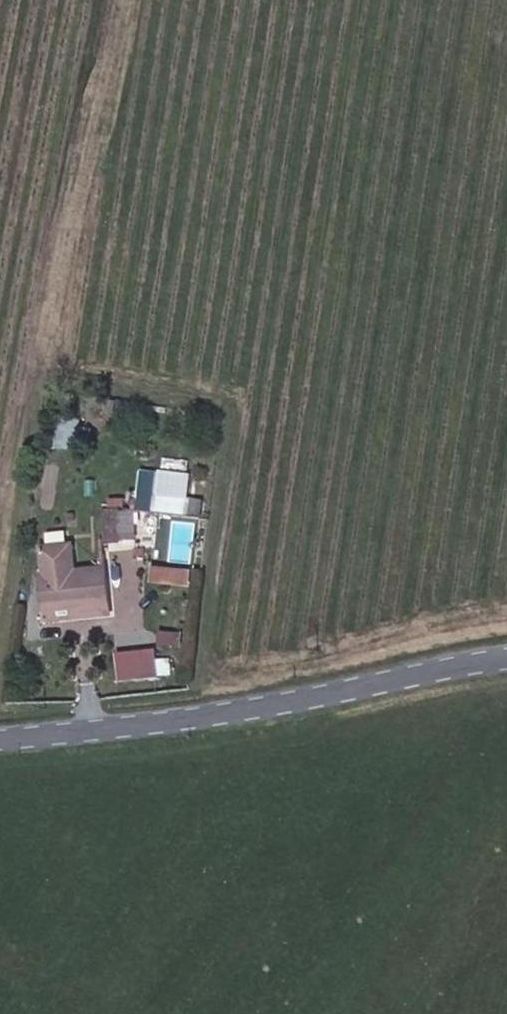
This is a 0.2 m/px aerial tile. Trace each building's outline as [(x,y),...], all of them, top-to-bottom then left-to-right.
[(190,514),(193,471),(139,467),(137,510),(190,514)] [(123,510),(112,512),(115,547),(127,546),(123,510)] [(98,549),(115,547),(112,512),(94,514),(98,549)] [(68,550),(40,554),(44,582),(72,578),(68,550)] [(151,581),(191,584),(193,568),(152,565),(151,581)] [(45,618),(107,610),(103,573),(72,578),(44,582),(39,583),(45,618)] [(110,620),(107,610),(45,618),(47,629),(110,620)] [(159,649),(118,651),(120,680),(161,678),(159,649)]
